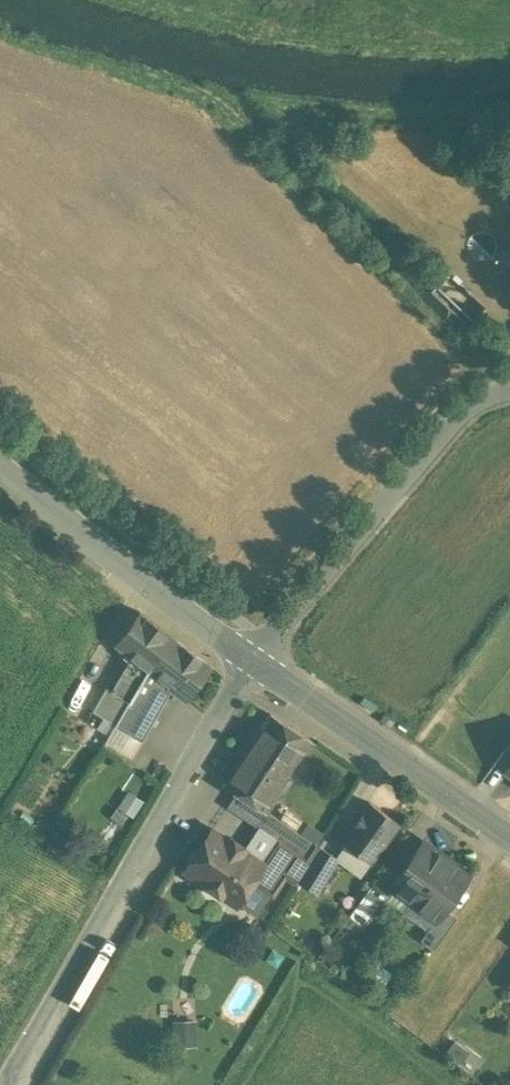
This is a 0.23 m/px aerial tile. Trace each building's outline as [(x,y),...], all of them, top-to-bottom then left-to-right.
[(173,636),(139,611),(114,644),(126,653),(123,657),(132,663),(135,659),(138,662),(132,671),(125,667),(111,690),(129,701),(148,669),(173,637),(173,636)] [(173,636),(173,637),(148,669),(172,688),(185,698),(210,665),(173,636)] [(115,725),(115,726),(142,741),(172,688),(148,669),(115,725)] [(111,690),(106,687),(93,711),(115,725),(129,701),(111,690)] [(269,712),(223,784),(236,793),(265,812),(266,810),(289,774),(300,756),(310,739),(269,712)] [(300,756),(289,774),(305,784),(316,766),(300,756)] [(128,788),(112,812),(125,821),(141,797),(128,788)] [(227,806),(256,825),(265,812),(236,793),(227,806)] [(369,801),(341,840),(346,845),(371,862),(399,823),(369,801)] [(320,846),(266,810),(265,812),(256,825),(311,861),(320,846)] [(256,825),(277,840),(262,862),(264,864),(252,881),(272,896),(285,876),(297,884),(299,881),(299,880),(311,861),(256,825)] [(244,847),(230,838),(229,840),(212,829),(200,847),(192,849),(186,858),(187,866),(185,870),(236,904),(252,881),(264,864),(262,862),(242,849),(244,847)] [(423,840),(389,886),(413,903),(446,857),(423,840)] [(346,845),(339,858),(362,874),(371,862),(346,845)] [(339,858),(320,846),(311,861),(299,880),(318,892),(339,858)] [(446,857),(413,903),(435,919),(436,920),(445,908),(469,874),(446,857)] [(372,883),(349,916),(364,927),(388,895),(372,883)] [(435,919),(421,940),(434,949),(457,917),(445,908),(436,920),(435,919)] [(169,1042),(196,1042),(196,1017),(169,1016),(169,1042)] [(455,1040),(447,1051),(461,1062),(469,1051),(455,1040)]
